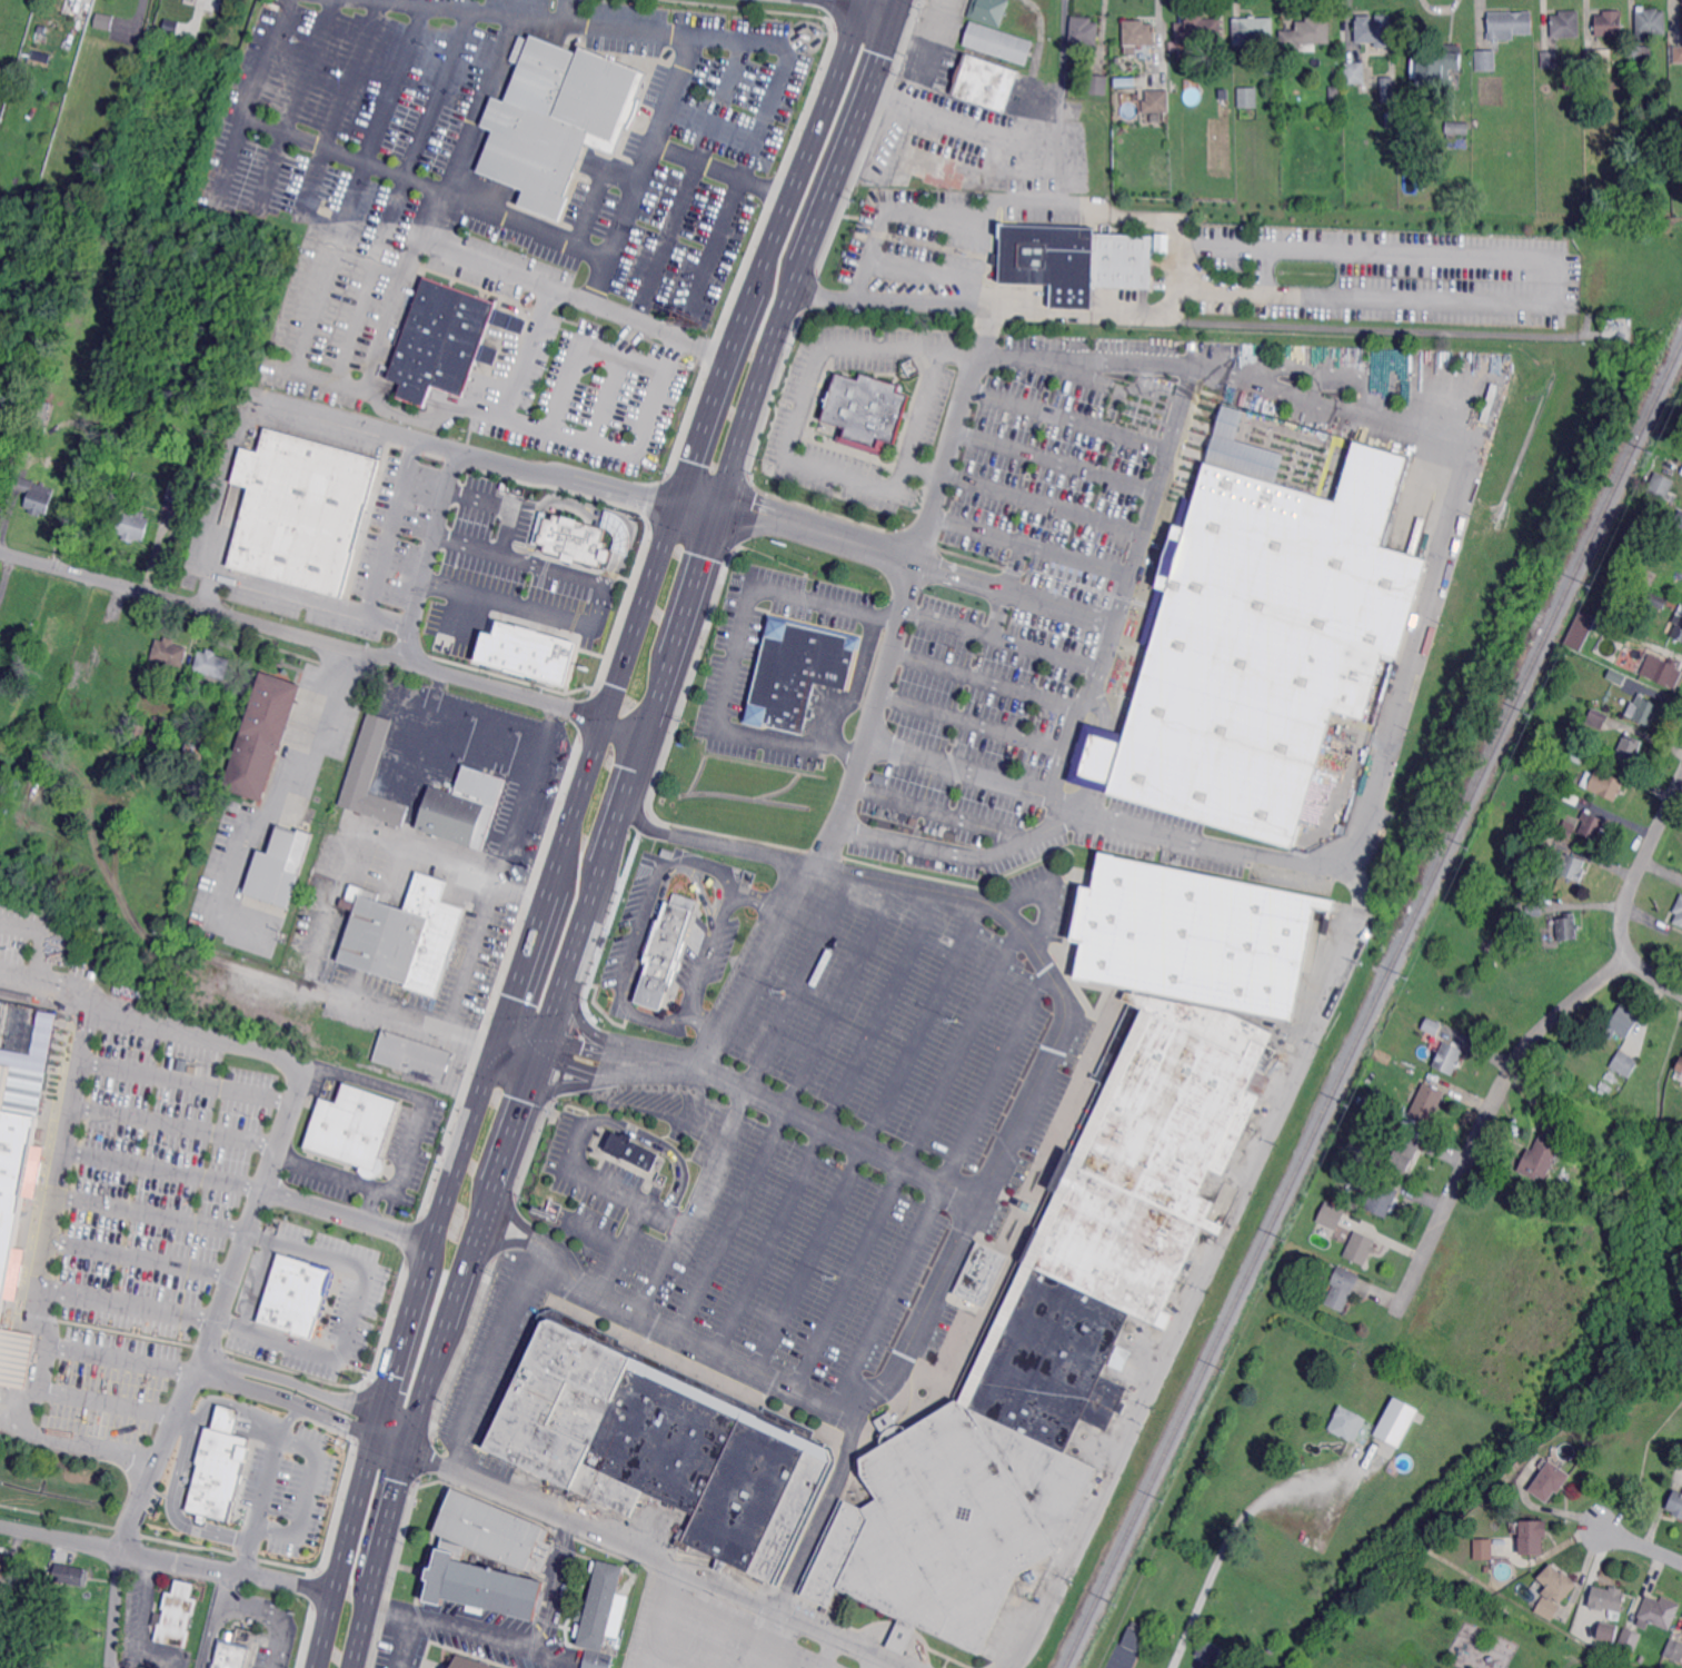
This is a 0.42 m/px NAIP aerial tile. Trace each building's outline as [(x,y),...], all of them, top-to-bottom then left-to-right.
[(974,18),(980,0),(1012,0),(1003,28),(974,18)] [(1646,9),(1660,8),(1660,11),(1668,11),(1668,33),(1650,34),(1650,42),(1638,42),(1636,6),(1646,6),(1646,9)] [(1553,38),(1552,16),(1561,16),(1561,10),(1581,10),(1581,38),(1553,38)] [(1623,37),(1596,37),(1596,14),(1604,14),(1604,11),(1623,10),(1623,37)] [(1489,40),(1487,31),(1491,31),(1491,12),(1533,11),(1534,33),(1515,34),(1515,40),(1489,40)] [(112,31),(94,27),(98,12),(115,16),(112,31)] [(1204,19),(1223,18),(1224,42),(1177,43),(1176,22),(1188,22),(1188,13),(1204,12),(1204,19)] [(1393,47),(1376,48),(1376,42),(1357,43),(1356,21),(1360,21),(1360,16),(1392,14),(1393,47)] [(1099,46),(1071,43),(1073,16),(1094,18),(1093,22),(1101,23),(1099,46)] [(1332,44),(1305,44),(1305,49),(1282,50),(1282,30),(1297,30),(1297,21),(1307,21),(1307,17),(1331,16),(1332,44)] [(1234,47),(1234,18),(1275,17),(1275,39),(1252,39),(1252,47),(1234,47)] [(178,34),(163,30),(167,18),(181,22),(178,34)] [(1146,23),(1156,23),(1156,46),(1125,46),(1125,21),(1146,20),(1146,23)] [(1027,66),(1024,64),(965,46),(973,21),(1023,37),(1036,41),(1027,66)] [(578,54),(581,46),(641,69),(614,141),(589,132),(565,196),(569,197),(559,222),(519,206),(525,191),(478,172),(495,130),(482,126),(494,98),(505,102),(518,64),(509,61),(519,37),(529,40),(531,36),(578,54)] [(1681,61),(1681,45),(1672,45),(1672,61),(1681,61)] [(1629,66),(1629,47),(1653,47),(1653,64),(1629,66)] [(1462,68),(1452,67),(1451,87),(1419,86),(1420,78),(1413,78),(1414,57),(1421,57),(1421,50),(1463,52),(1462,68)] [(1476,71),(1476,50),(1496,50),(1496,70),(1476,71)] [(33,51),(51,57),(49,64),(31,59),(33,51)] [(1543,69),(1542,52),(1557,51),(1559,68),(1543,69)] [(1005,112),(953,93),(966,52),(1018,70),(1005,112)] [(1347,85),(1346,62),(1366,62),(1366,83),(1347,85)] [(1638,79),(1636,67),(1650,67),(1651,79),(1638,79)] [(1107,96),(1087,93),(1089,75),(1109,77),(1107,96)] [(1382,101),(1382,77),(1395,77),(1395,101),(1382,101)] [(1330,100),(1330,86),(1341,86),(1341,100),(1330,100)] [(1258,108),(1240,108),(1238,87),(1258,87),(1258,108)] [(1170,112),(1144,112),(1144,100),(1147,100),(1147,90),(1170,90),(1170,112)] [(1395,127),(1387,127),(1386,111),(1395,111),(1395,127)] [(1469,151),(1446,150),(1447,122),(1470,123),(1469,151)] [(1640,177),(1640,163),(1660,162),(1660,176),(1640,177)] [(1151,289),(1093,287),(1093,309),(1052,308),(1053,286),(1001,284),(1003,226),(1095,229),(1095,234),(1152,236),(1151,289)] [(1154,251),(1168,251),(1168,233),(1155,232),(1154,251)] [(524,336),(490,324),(482,346),(500,353),(495,367),(477,360),(464,398),(432,387),(425,408),(398,398),(402,386),(389,380),(400,348),(395,346),(400,330),(406,332),(426,278),(467,294),(497,305),(496,309),(529,321),(524,336)] [(859,380),(862,375),(900,387),(898,394),(909,397),(894,444),(879,439),(877,448),(844,438),(846,429),(823,421),(837,374),(859,380)] [(42,431),(28,427),(38,398),(52,403),(42,431)] [(1277,485),(1337,503),(1355,443),(1409,458),(1382,548),(1426,562),(1396,659),(1383,655),(1363,721),(1333,712),(1291,850),(1111,794),(1113,784),(1079,774),(1092,734),(1125,743),(1127,734),(1205,464),(1206,464),(1216,433),(1225,404),(1246,410),(1238,439),(1286,454),(1277,485)] [(424,470),(386,609),(229,565),(250,487),(232,481),(242,448),(259,453),(267,427),(424,470)] [(175,457),(165,455),(168,441),(177,444),(175,457)] [(1673,505),(1643,490),(1652,471),(1672,480),(1668,492),(1678,497),(1673,505)] [(41,484),(42,480),(47,481),(46,486),(56,488),(48,514),(42,512),(40,516),(30,513),(31,508),(26,506),(30,492),(14,487),(18,476),(34,480),(34,481),(41,484)] [(138,515),(139,510),(147,513),(146,517),(151,518),(145,542),(136,538),(135,543),(123,540),(125,535),(117,533),(123,510),(138,515)] [(601,526),(555,514),(553,519),(542,516),(535,542),(545,545),(543,552),(599,566),(601,559),(608,561),(611,550),(625,553),(634,520),(605,512),(601,526)] [(1653,587),(1641,582),(1648,568),(1659,574),(1653,587)] [(1664,609),(1648,603),(1652,593),(1669,600),(1664,609)] [(1681,604),(1681,643),(1672,638),(1678,625),(1673,623),(1681,604)] [(1583,650),(1594,614),(1578,609),(1566,645),(1583,650)] [(847,691),(814,683),(803,735),(747,722),(770,619),(858,639),(847,691)] [(475,663),(567,683),(577,639),(497,621),(494,633),(482,630),(475,663)] [(176,644),(190,647),(185,667),(152,659),(158,638),(165,641),(166,636),(177,638),(176,644)] [(218,655),(232,659),(227,679),(195,671),(200,651),(207,653),(208,648),(219,651),(218,655)] [(1631,669),(1618,663),(1624,648),(1639,655),(1631,669)] [(1681,663),(1670,687),(1652,678),(1662,658),(1669,662),(1671,657),(1681,663)] [(1623,686),(1608,678),(1612,668),(1628,676),(1623,686)] [(282,745),(281,745),(262,801),(222,787),(263,671),(303,685),(282,745)] [(1662,706),(1652,727),(1626,715),(1632,703),(1635,704),(1640,696),(1662,706)] [(1602,729),(1586,723),(1593,707),(1609,714),(1602,729)] [(404,827),(339,805),(371,712),(396,721),(371,792),(411,805),(404,827)] [(1127,734),(1084,722),(1067,782),(1111,794),(1113,784),(1079,774),(1092,734),(1125,743),(1127,734)] [(1634,766),(1616,758),(1628,733),(1645,741),(1634,766)] [(207,746),(187,740),(183,750),(203,757),(207,746)] [(1561,749),(1554,747),(1556,741),(1563,744),(1561,749)] [(1582,764),(1565,757),(1571,744),(1588,752),(1582,764)] [(479,850),(469,846),(419,828),(415,827),(429,785),(432,786),(452,793),(462,765),(504,780),(479,850)] [(1616,803),(1589,790),(1599,767),(1626,781),(1616,803)] [(1598,842),(1581,834),(1586,822),(1582,820),(1586,811),(1608,821),(1598,842)] [(1571,837),(1560,833),(1565,820),(1576,824),(1571,837)] [(299,833),(299,831),(311,835),(285,910),(241,894),(257,850),(266,853),(276,826),(299,833)] [(1544,845),(1536,842),(1541,833),(1547,835),(1544,845)] [(673,857),(661,854),(664,847),(675,851),(673,857)] [(1288,1020),(1281,1016),(1280,1021),(1288,1024),(1283,1035),(1276,1051),(1264,1075),(1255,1071),(1246,1092),(1258,1098),(1223,1175),(1210,1170),(1197,1197),(1214,1204),(1206,1219),(1223,1227),(1220,1234),(1202,1227),(1187,1259),(1194,1262),(1188,1273),(1182,1270),(1155,1327),(1129,1314),(1101,1377),(1127,1389),(1121,1402),(1126,1404),(1122,1416),(1115,1412),(1106,1431),(1081,1419),(1064,1454),(1096,1470),(1091,1482),(1096,1485),(1091,1498),(1084,1496),(1057,1552),(1017,1577),(979,1656),(837,1589),(827,1608),(814,1601),(797,1593),(842,1499),(856,1506),(864,1509),(878,1499),(862,1475),(862,1460),(957,1401),(955,1398),(1046,1207),(1041,1204),(1048,1188),(1052,1189),(1059,1172),(1103,1083),(1092,1078),(1093,1074),(1097,1076),(1129,1004),(1123,1001),(1127,991),(1137,971),(1062,956),(1084,851),(1314,897),(1288,1020)] [(1582,884),(1561,875),(1564,866),(1560,864),(1564,852),(1588,861),(1583,872),(1585,873),(1582,884)] [(466,910),(438,996),(407,986),(408,983),(339,961),(359,902),(347,898),(352,883),(381,893),(379,900),(407,909),(419,873),(447,881),(441,901),(466,910)] [(697,902),(695,909),(697,909),(674,984),(669,983),(660,1011),(636,1003),(645,974),(647,975),(648,972),(643,971),(644,965),(640,964),(654,922),(656,923),(664,897),(673,901),(675,894),(697,902)] [(1673,912),(1681,895),(1681,926),(1675,923),(1679,914),(1673,912)] [(1529,917),(1527,905),(1543,905),(1543,917),(1529,917)] [(1560,943),(1557,915),(1576,913),(1578,925),(1581,925),(1581,929),(1579,929),(1580,941),(1560,943)] [(597,945),(603,947),(606,936),(601,935),(597,945)] [(57,1014),(0,1328),(0,1034),(6,1004),(57,1014)] [(1626,1040),(1615,1033),(1611,1041),(1594,1032),(1604,1014),(1613,1020),(1622,1005),(1641,1016),(1626,1040)] [(1439,1035),(1423,1027),(1429,1016),(1444,1024),(1439,1035)] [(411,1042),(412,1039),(455,1052),(445,1082),(375,1060),(384,1031),(398,1035),(397,1037),(411,1042)] [(1459,1068),(1457,1068),(1454,1074),(1434,1065),(1445,1041),(1465,1050),(1461,1061),(1462,1061),(1459,1068)] [(1630,1078),(1611,1066),(1622,1049),(1640,1061),(1630,1078)] [(1431,1124),(1411,1114),(1425,1082),(1446,1092),(1431,1124)] [(379,1158),(384,1161),(386,1164),(385,1169),(382,1173),(380,1175),(372,1176),(369,1176),(366,1175),(361,1172),(359,1172),(360,1168),(305,1149),(321,1099),(337,1104),(344,1084),(398,1102),(379,1158)] [(1425,1134),(1422,1140),(1423,1140),(1407,1173),(1389,1164),(1405,1131),(1410,1133),(1412,1128),(1425,1134)] [(621,1136),(624,1133),(633,1139),(631,1141),(659,1154),(650,1171),(605,1149),(613,1132),(621,1136)] [(1549,1178),(1541,1174),(1539,1179),(1520,1170),(1531,1148),(1535,1150),(1543,1133),(1564,1143),(1549,1178)] [(441,1154),(437,1153),(440,1142),(446,1144),(441,1154)] [(1360,1173),(1346,1166),(1350,1158),(1363,1163),(1360,1173)] [(1394,1213),(1391,1211),(1389,1218),(1366,1208),(1379,1180),(1401,1190),(1397,1198),(1401,1199),(1394,1213)] [(550,1205),(553,1201),(564,1205),(558,1221),(550,1219),(551,1215),(534,1209),(537,1201),(550,1205)] [(1031,1212),(1024,1210),(1026,1202),(1034,1205),(1031,1212)] [(1336,1231),(1316,1222),(1325,1202),(1345,1211),(1336,1231)] [(1374,1252),(1372,1251),(1365,1265),(1345,1255),(1362,1221),(1379,1229),(1374,1238),(1377,1240),(1375,1245),(1376,1247),(1374,1252)] [(985,1307),(954,1291),(977,1241),(1008,1257),(985,1307)] [(313,1338),(259,1321),(280,1253),(334,1270),(313,1338)] [(1345,1311),(1326,1303),(1335,1284),(1332,1283),(1341,1265),(1362,1275),(1345,1311)] [(779,1586),(775,1585),(683,1541),(683,1540),(677,1538),(681,1529),(688,1532),(696,1516),(643,1491),(631,1517),(479,1447),(540,1314),(556,1310),(623,1341),(621,1343),(747,1402),(764,1410),(765,1407),(815,1431),(812,1438),(835,1449),(836,1463),(779,1586)] [(24,1389),(0,1384),(0,1328),(34,1334),(24,1389)] [(1129,1374),(1108,1366),(1117,1347),(1137,1356),(1129,1374)] [(1399,1446),(1417,1408),(1392,1396),(1374,1434),(1399,1446)] [(229,1521),(185,1509),(198,1462),(195,1461),(205,1426),(211,1428),(218,1403),(239,1409),(232,1433),(249,1438),(247,1446),(248,1446),(229,1521)] [(1367,1446),(1331,1428),(1342,1406),(1369,1419),(1367,1420),(1377,1426),(1367,1446)] [(1557,1495),(1555,1492),(1546,1505),(1529,1491),(1549,1461),(1571,1476),(1557,1495)] [(553,1545),(540,1572),(533,1569),(531,1572),(466,1545),(461,1561),(541,1581),(539,1590),(545,1591),(539,1612),(536,1611),(534,1620),(481,1607),(480,1612),(464,1609),(465,1602),(442,1597),(440,1604),(425,1600),(429,1579),(425,1578),(428,1567),(434,1569),(441,1536),(432,1531),(452,1487),(485,1500),(543,1526),(543,1527),(549,1529),(544,1541),(553,1545)] [(1675,1490),(1681,1493),(1681,1520),(1673,1516),(1674,1513),(1666,1510),(1675,1490)] [(1549,1538),(1545,1538),(1545,1555),(1521,1555),(1522,1520),(1549,1520),(1549,1538)] [(1493,1559),(1475,1559),(1475,1539),(1493,1539),(1493,1559)] [(6,1578),(0,1577),(0,1551),(9,1552),(6,1578)] [(625,1567),(617,1598),(628,1601),(619,1638),(607,1635),(604,1650),(577,1644),(578,1638),(573,1637),(576,1624),(581,1625),(583,1620),(579,1620),(581,1614),(584,1615),(595,1572),(589,1571),(591,1560),(597,1561),(597,1560),(625,1567)] [(1563,1572),(1564,1570),(1579,1583),(1561,1602),(1555,1597),(1552,1600),(1543,1592),(1549,1587),(1539,1577),(1552,1562),(1563,1572)] [(87,1585),(50,1580),(52,1566),(89,1570),(87,1585)] [(27,1578),(34,1580),(32,1588),(24,1586),(27,1578)] [(548,1598),(560,1599),(560,1579),(548,1578),(548,1598)] [(190,1598),(197,1600),(192,1621),(188,1620),(186,1630),(189,1631),(186,1648),(155,1640),(157,1628),(151,1627),(155,1612),(163,1614),(165,1609),(162,1609),(166,1592),(172,1593),(176,1580),(193,1585),(190,1598)] [(1611,1589),(1612,1586),(1625,1588),(1624,1592),(1626,1592),(1623,1611),(1605,1608),(1605,1610),(1590,1607),(1594,1586),(1611,1589)] [(1494,1606),(1490,1602),(1493,1596),(1499,1599),(1494,1606)] [(1661,1601),(1663,1596),(1681,1604),(1670,1630),(1651,1621),(1648,1629),(1639,1625),(1641,1618),(1639,1617),(1649,1596),(1661,1601)] [(1553,1620),(1536,1611),(1544,1597),(1561,1606),(1553,1620)] [(548,1621),(558,1621),(559,1617),(555,1617),(556,1607),(548,1607),(548,1621)] [(1147,1627),(1145,1634),(1148,1635),(1141,1654),(1121,1645),(1128,1626),(1131,1627),(1133,1620),(1147,1627)] [(1596,1637),(1613,1641),(1617,1624),(1600,1620),(1596,1637)] [(1634,1650),(1619,1642),(1625,1628),(1641,1635),(1634,1650)] [(1595,1642),(1585,1640),(1588,1632),(1598,1634),(1595,1642)] [(253,1646),(248,1667),(212,1667),(219,1638),(253,1646)] [(1672,1638),(1681,1643),(1681,1662),(1665,1656),(1672,1638)] [(1212,1662),(1196,1655),(1204,1639),(1220,1647),(1212,1662)] [(614,1655),(611,1667),(584,1667),(588,1649),(614,1655)] [(492,1665),(502,1667),(454,1667),(459,1654),(484,1662),(484,1660),(492,1664),(492,1665)]
